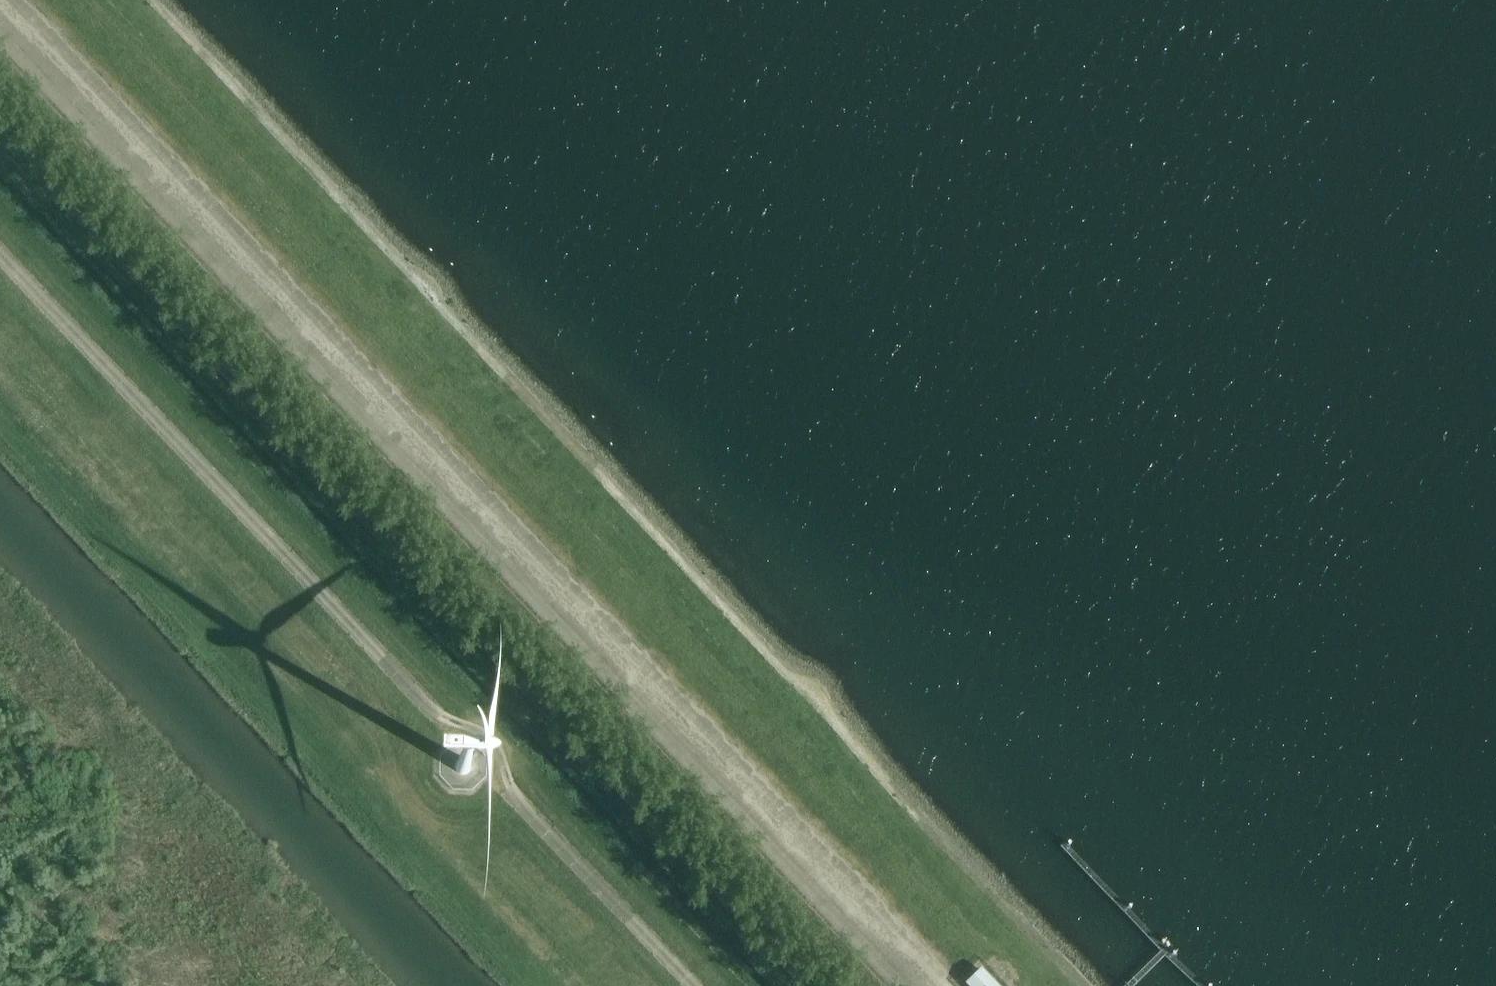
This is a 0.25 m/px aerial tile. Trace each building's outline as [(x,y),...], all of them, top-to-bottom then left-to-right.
[(461,760),(455,766),(458,776),(470,775),(470,763),(461,760)] [(967,983),(970,985),(996,985),(981,970),(967,983)]
